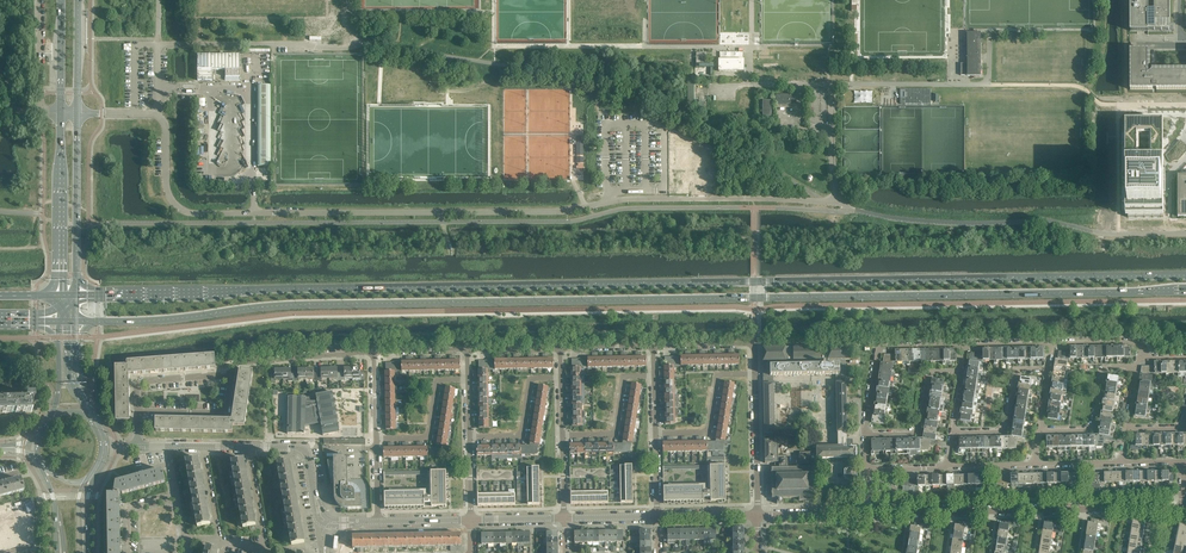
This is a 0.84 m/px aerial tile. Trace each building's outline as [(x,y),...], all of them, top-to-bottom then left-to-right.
[(1170,0),(1131,0),(1131,31),(1149,31),(1170,31),(1170,22),(1170,0)] [(981,76),(981,33),(968,33),(968,64),(961,64),(961,76),(968,76),(981,76)] [(1148,72),(1148,50),(1130,50),(1130,90),(1153,90),(1153,88),(1157,88),(1157,90),(1166,90),(1166,72),(1152,72),(1148,75),(1148,72)] [(240,80),(240,55),(198,55),(198,81),(212,80),(212,70),(225,69),(225,80),(240,80)] [(744,72),(744,60),(718,60),(718,67),(716,67),(716,71),(718,71),(718,72),(744,72)] [(1166,72),(1166,90),(1185,90),(1185,72),(1166,72)] [(271,166),(270,85),(258,85),(258,166),(271,166)] [(905,89),(905,90),(905,104),(931,104),(931,89),(905,89)] [(796,104),(796,95),(776,95),(776,104),(796,104)] [(771,116),(771,101),(763,101),(763,116),(771,116)] [(1126,120),(1126,217),(1164,217),(1164,169),(1171,161),(1178,161),(1180,160),(1183,157),(1184,156),(1184,155),(1185,153),(1185,146),(1181,141),(1178,142),(1172,149),(1166,155),(1164,158),(1164,120),(1126,120)] [(714,155),(683,155),(683,186),(714,186),(714,155)] [(1178,175),(1178,217),(1185,217),(1185,175),(1178,175)] [(846,369),(846,365),(845,360),(850,360),(850,345),(793,347),(794,361),(819,360),(820,365),(793,365),(793,373),(793,375),(839,374),(839,380),(836,380),(836,383),(836,392),(837,432),(847,432),(847,414),(847,410),(846,410),(846,391),(847,391),(847,387),(846,387),(846,373),(846,369)] [(793,373),(793,365),(820,365),(819,360),(794,361),(793,347),(762,347),(763,389),(763,393),(764,412),(763,412),(763,415),(764,415),(764,433),(774,433),(774,411),(774,407),(773,398),(773,384),(773,381),(770,381),(770,376),(773,376),(784,375),(793,375),(793,373)] [(215,368),(215,363),(214,356),(193,358),(194,370),(215,368)] [(194,370),(193,358),(171,360),(172,371),(194,370)] [(172,371),(171,360),(149,361),(150,373),(172,371)] [(1067,362),(1061,361),(1057,360),(1057,365),(1059,365),(1059,367),(1066,368),(1066,369),(1070,370),(1070,367),(1067,366),(1067,362)] [(150,373),(149,361),(128,363),(127,363),(127,367),(128,367),(128,375),(129,375),(150,373)] [(980,363),(974,362),(970,362),(970,366),(972,367),(971,368),(979,370),(979,371),(982,371),(983,369),(980,368),(980,363)] [(893,365),(887,364),(883,364),(882,368),(884,369),(884,370),(892,371),(892,373),(895,373),(896,370),(892,370),(893,365)] [(1066,374),(1066,369),(1066,368),(1059,367),(1059,365),(1057,365),(1055,364),(1055,368),(1056,368),(1056,372),(1066,374)] [(978,375),(979,371),(979,370),(971,368),(972,367),(970,366),(968,366),(967,369),(969,370),(968,374),(978,375)] [(129,385),(129,375),(128,375),(128,367),(127,367),(116,367),(116,385),(129,385)] [(337,378),(337,371),(337,368),(329,369),(329,378),(337,378)] [(353,378),(352,368),(345,368),(345,371),(345,378),(353,378)] [(360,378),(360,371),(360,368),(352,368),(353,378),(360,378)] [(892,373),(892,371),(884,370),(884,369),(882,368),(881,368),(880,371),(882,371),(881,376),(891,377),(892,373)] [(283,379),(283,369),(275,370),(275,372),(275,379),(283,379)] [(306,379),(306,369),(298,369),(298,372),(298,379),(299,379),(306,379)] [(314,379),(314,372),(314,369),(306,369),(306,379),(314,379)] [(329,378),(329,369),(321,369),(321,372),(321,378),(322,378),(329,378)] [(250,390),(253,372),(240,370),(237,388),(250,390)] [(1065,378),(1066,374),(1056,372),(1055,377),(1057,377),(1057,378),(1065,380),(1064,381),(1068,381),(1068,379),(1065,378)] [(978,380),(978,375),(968,374),(968,378),(970,379),(970,380),(977,381),(977,383),(981,383),(981,380),(978,380)] [(890,382),(891,377),(881,376),(880,380),(883,380),(882,382),(890,383),(890,384),(893,385),(894,382),(890,382)] [(1064,385),(1064,381),(1065,380),(1057,378),(1057,377),(1055,377),(1053,376),(1053,379),(1054,380),(1054,384),(1064,385)] [(1121,386),(1122,378),(1119,378),(1109,376),(1108,381),(1110,381),(1110,383),(1118,384),(1118,385),(1121,386)] [(977,387),(977,383),(977,381),(970,380),(970,379),(968,378),(966,378),(966,381),(967,381),(967,386),(977,387)] [(1034,387),(1035,380),(1021,378),(1021,383),(1023,383),(1023,384),(1031,386),(1030,387),(1034,387)] [(890,384),(890,383),(882,382),(883,380),(880,380),(879,380),(878,383),(880,383),(879,387),(889,389),(890,384)] [(944,386),(944,381),(934,380),(934,384),(936,385),(936,386),(943,387),(943,389),(947,389),(947,386),(944,386)] [(1118,385),(1118,384),(1110,383),(1110,381),(1108,381),(1106,381),(1106,384),(1107,384),(1107,388),(1117,390),(1117,385),(1118,385)] [(733,391),(734,383),(725,382),(724,388),(723,388),(722,389),(733,391)] [(1030,387),(1031,386),(1023,384),(1023,383),(1021,383),(1019,382),(1019,385),(1020,386),(1020,390),(1030,391),(1030,387)] [(1150,387),(1151,383),(1143,382),(1143,383),(1141,383),(1140,387),(1150,389),(1150,390),(1153,391),(1154,388),(1150,387)] [(640,393),(641,385),(632,384),(631,390),(630,390),(629,391),(640,393)] [(943,389),(943,387),(936,386),(936,385),(934,384),(932,384),(932,387),(933,387),(932,392),(942,393),(943,389)] [(1068,386),(1064,385),(1054,384),(1053,388),(1055,389),(1055,390),(1063,391),(1063,393),(1066,393),(1066,391),(1067,391),(1068,386)] [(129,403),(129,385),(116,385),(117,403),(129,403)] [(547,394),(548,387),(539,386),(538,392),(536,392),(536,393),(547,394)] [(976,392),(977,387),(967,386),(966,390),(968,390),(968,392),(976,393),(975,394),(979,395),(979,392),(976,392)] [(454,396),(455,389),(446,387),(445,394),(443,393),(443,395),(454,396)] [(893,389),(889,389),(879,387),(879,392),(881,392),(881,394),(888,395),(888,396),(892,397),(892,394),(893,389)] [(247,408),(250,390),(237,388),(235,406),(247,408)] [(1062,397),(1063,393),(1063,391),(1055,390),(1055,389),(1053,388),(1051,388),(1051,391),(1053,391),(1052,396),(1062,397)] [(1116,394),(1117,390),(1107,388),(1106,393),(1108,393),(1108,394),(1116,396),(1116,397),(1119,397),(1119,395),(1116,394)] [(732,398),(733,391),(722,389),(722,391),(723,391),(722,397),(732,398)] [(975,394),(976,393),(968,392),(968,390),(966,390),(964,390),(964,393),(965,393),(965,397),(975,399),(975,394)] [(1029,396),(1030,391),(1020,390),(1019,394),(1021,395),(1021,396),(1029,397),(1028,399),(1032,399),(1032,396),(1029,396)] [(639,400),(640,393),(629,391),(629,392),(630,392),(629,398),(639,400)] [(888,396),(888,395),(881,394),(881,392),(879,392),(877,391),(877,395),(878,395),(878,399),(888,401),(888,396)] [(337,420),(337,417),(337,416),(336,413),(336,412),(335,409),(335,408),(335,405),(334,403),(334,401),(334,400),(333,397),(333,395),(332,392),(331,392),(316,395),(316,398),(306,397),(288,397),(287,434),(305,434),(305,426),(321,424),(322,428),(325,427),(327,427),(338,425),(338,422),(337,420)] [(942,398),(942,393),(932,392),(932,396),(934,396),(934,398),(942,399),(941,400),(945,401),(945,398),(942,398)] [(1116,397),(1116,396),(1108,394),(1108,393),(1106,393),(1105,392),(1104,396),(1106,396),(1105,400),(1115,401),(1116,397)] [(546,402),(547,394),(536,393),(536,394),(537,394),(536,400),(546,402)] [(1149,399),(1149,395),(1141,393),(1141,395),(1139,395),(1138,399),(1148,400),(1148,402),(1151,402),(1152,400),(1149,399)] [(1028,399),(1029,397),(1021,396),(1021,395),(1019,394),(1017,394),(1017,397),(1018,397),(1018,402),(1028,403),(1028,399)] [(453,403),(454,396),(443,395),(443,396),(444,396),(443,402),(453,403)] [(31,400),(33,400),(33,396),(25,396),(25,400),(28,400),(28,401),(0,402),(0,413),(31,412),(31,400)] [(941,400),(942,399),(934,398),(934,396),(932,396),(930,396),(930,399),(931,399),(931,403),(941,405),(941,400)] [(1061,402),(1062,397),(1052,396),(1051,400),(1053,400),(1053,402),(1061,403),(1061,404),(1064,405),(1065,402),(1061,402)] [(731,405),(732,398),(722,397),(722,402),(720,402),(720,404),(731,405)] [(974,403),(975,399),(965,397),(964,402),(966,402),(966,404),(974,405),(974,406),(977,407),(977,404),(974,403)] [(638,407),(639,400),(629,398),(628,404),(627,404),(627,405),(638,407)] [(887,405),(888,401),(878,399),(877,403),(879,404),(879,405),(887,407),(886,408),(890,408),(890,406),(887,405)] [(545,409),(546,402),(536,400),(535,406),(534,406),(534,407),(545,409)] [(1061,404),(1061,403),(1053,402),(1053,400),(1051,400),(1050,400),(1049,403),(1051,403),(1050,407),(1060,409),(1061,404)] [(1114,406),(1115,401),(1105,400),(1104,404),(1106,405),(1106,406),(1114,407),(1114,409),(1117,409),(1118,406),(1114,406)] [(974,406),(974,405),(966,404),(966,402),(964,402),(962,401),(962,405),(963,405),(963,409),(973,411),(974,406)] [(452,411),(453,403),(443,402),(442,408),(441,408),(441,409),(452,411)] [(1031,404),(1028,403),(1018,402),(1017,406),(1019,406),(1019,408),(1027,409),(1027,411),(1030,411),(1031,404)] [(130,421),(129,403),(117,403),(117,422),(130,421)] [(886,408),(887,407),(879,405),(879,404),(877,403),(875,403),(875,406),(876,407),(876,411),(886,412),(886,408)] [(940,409),(941,405),(931,403),(930,408),(932,408),(932,410),(940,411),(939,412),(943,413),(943,410),(940,409)] [(730,412),(731,405),(720,404),(720,405),(721,405),(720,411),(730,412)] [(1114,409),(1114,407),(1106,406),(1106,405),(1104,404),(1103,404),(1102,407),(1104,408),(1103,412),(1113,413),(1114,409)] [(637,414),(638,407),(627,405),(627,407),(628,407),(627,413),(637,414)] [(1147,411),(1147,406),(1140,405),(1139,407),(1137,406),(1136,411),(1146,412),(1146,414),(1150,414),(1150,411),(1147,411)] [(244,426),(247,408),(235,406),(232,421),(233,421),(233,426),(244,426)] [(1027,411),(1027,409),(1019,408),(1019,406),(1017,406),(1015,406),(1015,409),(1017,409),(1016,413),(1026,415),(1027,411)] [(544,416),(545,409),(534,407),(534,408),(535,409),(534,414),(544,416)] [(1059,413),(1060,409),(1050,407),(1049,412),(1052,412),(1051,414),(1059,415),(1059,416),(1062,417),(1063,414),(1059,413)] [(939,412),(940,411),(932,410),(932,408),(930,408),(928,408),(928,411),(929,411),(929,415),(939,417),(939,412)] [(451,418),(452,411),(441,409),(441,410),(442,410),(441,416),(451,418)] [(972,415),(973,411),(963,409),(962,414),(964,414),(964,415),(972,417),(972,418),(975,418),(976,416),(972,415)] [(729,420),(730,412),(720,411),(719,417),(718,417),(718,418),(729,420)] [(885,417),(886,412),(876,411),(875,415),(877,416),(877,417),(885,418),(885,420),(888,420),(888,417),(885,417)] [(1058,421),(1059,416),(1059,415),(1051,414),(1052,412),(1049,412),(1048,412),(1047,415),(1049,415),(1048,419),(1058,421)] [(1112,418),(1113,413),(1103,412),(1102,416),(1105,416),(1104,418),(1112,419),(1112,421),(1115,421),(1116,418),(1112,418)] [(636,421),(637,414),(627,413),(626,418),(625,418),(625,420),(636,421)] [(975,418),(972,418),(972,417),(964,415),(964,414),(962,414),(961,413),(960,416),(962,417),(961,421),(974,423),(975,418)] [(1025,419),(1026,415),(1016,413),(1015,418),(1017,418),(1017,420),(1025,421),(1025,422),(1028,423),(1029,420),(1025,419)] [(543,423),(544,416),(534,414),(533,420),(532,420),(532,421),(543,423)] [(884,424),(885,420),(885,418),(877,417),(877,416),(875,415),(873,415),(873,418),(874,418),(874,423),(884,424)] [(938,421),(939,417),(929,415),(928,419),(930,420),(930,421),(938,423),(938,424),(941,424),(941,422),(938,421)] [(449,425),(451,418),(441,416),(440,422),(439,422),(439,423),(449,425)] [(1112,421),(1112,419),(1104,418),(1105,416),(1102,416),(1101,416),(1100,419),(1102,419),(1101,423),(1111,425),(1112,421)] [(727,427),(729,420),(718,418),(718,419),(719,419),(718,425),(727,427)] [(1024,427),(1025,422),(1025,421),(1017,420),(1017,418),(1015,418),(1014,418),(1013,421),(1015,421),(1014,425),(1024,427)] [(178,432),(178,420),(156,419),(156,431),(178,432)] [(938,424),(938,423),(930,421),(930,420),(928,419),(926,419),(926,422),(928,423),(927,427),(937,428),(938,424)] [(200,432),(200,420),(178,420),(178,432),(200,432)] [(221,432),(222,421),(200,420),(200,432),(221,432)] [(634,429),(636,421),(625,420),(625,421),(626,421),(625,427),(634,429)] [(232,433),(233,426),(233,421),(232,421),(222,421),(221,432),(232,433)] [(541,430),(543,423),(532,421),(532,423),(533,423),(532,429),(541,430)] [(448,432),(449,425),(439,423),(439,424),(440,425),(439,431),(448,432)] [(1111,429),(1111,425),(1101,423),(1101,428),(1103,428),(1102,430),(1110,431),(1110,432),(1114,433),(1114,430),(1111,429)] [(726,434),(727,427),(718,425),(717,431),(716,431),(716,432),(726,434)] [(1023,431),(1024,427),(1014,425),(1013,429),(1016,430),(1015,431),(1023,433),(1023,434),(1026,435),(1027,432),(1023,431)] [(633,436),(634,429),(625,427),(624,433),(623,433),(623,434),(633,436)] [(936,433),(937,428),(927,427),(926,431),(928,432),(928,433),(936,434),(936,436),(939,436),(940,433),(936,433)] [(1114,433),(1110,432),(1110,431),(1102,430),(1103,428),(1101,428),(1099,428),(1099,431),(1100,431),(1099,435),(1105,436),(1109,437),(1113,437),(1114,433)] [(540,437),(541,430),(532,429),(531,435),(530,435),(530,436),(540,437)] [(1022,438),(1023,434),(1023,433),(1015,431),(1016,430),(1013,429),(1012,429),(1011,432),(1013,433),(1012,437),(1018,438),(1022,438)] [(447,439),(448,432),(439,431),(438,437),(437,436),(436,438),(447,439)] [(936,436),(936,434),(928,433),(928,432),(926,431),(925,431),(924,434),(926,434),(925,439),(931,440),(935,440),(936,436)] [(725,441),(726,434),(716,432),(715,433),(717,434),(716,440),(724,441),(725,441)] [(632,443),(633,436),(623,434),(622,435),(624,435),(623,441),(623,442),(631,443),(632,443)] [(1103,447),(1104,440),(1105,436),(1099,435),(1099,437),(1095,437),(1095,447),(1103,447)] [(539,445),(540,437),(530,436),(529,437),(531,437),(530,443),(538,445),(539,445)] [(1016,449),(1017,442),(1018,438),(1012,437),(1012,439),(1008,439),(1008,449),(1016,449)] [(446,447),(447,439),(436,438),(436,439),(437,439),(436,445),(437,445),(445,446),(446,447)] [(929,450),(930,444),(931,440),(925,439),(925,440),(921,440),(921,450),(929,450)] [(723,450),(724,441),(716,440),(716,442),(707,442),(707,450),(714,450),(723,450)] [(778,456),(778,444),(777,440),(764,440),(765,463),(775,463),(778,463),(778,459),(778,456)] [(857,478),(856,470),(854,468),(852,468),(852,461),(858,461),(857,445),(852,445),(852,440),(847,441),(847,446),(816,446),(817,458),(847,458),(847,461),(848,461),(848,468),(846,468),(844,471),(844,478),(847,481),(854,480),(857,478)] [(630,452),(631,443),(623,442),(623,443),(614,444),(614,452),(621,452),(630,452)] [(537,454),(538,445),(530,443),(530,446),(521,446),(521,454),(528,454),(537,454)] [(443,456),(445,446),(437,445),(437,447),(427,448),(428,456),(435,456),(443,456)] [(812,489),(812,475),(813,475),(814,474),(814,473),(814,472),(814,471),(813,471),(813,470),(812,470),(812,467),(811,452),(799,452),(800,467),(787,468),(779,468),(775,468),(771,468),(772,498),(777,498),(777,504),(783,504),(783,498),(799,498),(799,501),(812,500),(812,495),(813,495),(813,494),(814,494),(814,493),(815,492),(814,491),(814,490),(813,490),(812,489)] [(348,483),(347,457),(342,457),(342,455),(342,454),(341,453),(340,453),(339,453),(339,454),(339,455),(339,457),(333,457),(334,462),(328,462),(328,461),(327,462),(331,484),(332,483),(334,483),(334,496),(334,497),(335,499),(335,500),(335,501),(336,502),(337,503),(338,505),(339,506),(340,507),(342,507),(343,508),(344,508),(345,509),(346,509),(347,509),(361,509),(361,495),(360,495),(360,494),(360,493),(360,492),(360,491),(360,490),(359,489),(359,488),(358,487),(357,486),(356,486),(356,485),(355,484),(354,484),(353,483),(352,483),(351,483),(350,483),(349,483),(348,483)] [(201,475),(199,465),(198,458),(186,460),(189,477),(201,475)] [(246,476),(245,466),(243,459),(231,461),(234,478),(246,476)] [(787,468),(787,459),(782,459),(779,459),(779,468),(787,468)] [(292,477),(290,467),(289,460),(277,462),(280,479),(292,477)] [(663,487),(664,502),(703,501),(710,500),(710,501),(725,501),(724,466),(713,466),(710,466),(710,491),(703,492),(703,486),(663,487)] [(1141,482),(1140,472),(1142,472),(1141,470),(1141,469),(1139,469),(1139,472),(1135,472),(1133,472),(1133,482),(1141,482)] [(1148,482),(1148,472),(1149,472),(1148,470),(1148,469),(1146,469),(1146,472),(1142,472),(1140,472),(1141,482),(1148,482)] [(1155,482),(1155,472),(1156,472),(1156,470),(1155,469),(1153,469),(1153,472),(1149,472),(1148,472),(1148,482),(1155,482)] [(1162,482),(1162,472),(1163,472),(1163,470),(1163,469),(1162,469),(1160,469),(1160,472),(1156,472),(1155,472),(1155,482),(1162,482)] [(1174,483),(1173,473),(1170,473),(1170,472),(1170,469),(1169,469),(1167,469),(1167,472),(1163,472),(1162,472),(1162,482),(1169,481),(1169,483),(1174,483)] [(166,482),(162,470),(146,474),(149,487),(166,482)] [(1112,483),(1112,473),(1113,473),(1113,471),(1112,470),(1110,470),(1110,473),(1104,473),(1105,483),(1112,483)] [(1119,482),(1119,473),(1120,473),(1120,470),(1119,470),(1117,470),(1117,473),(1113,473),(1112,473),(1112,483),(1119,482)] [(1126,482),(1126,473),(1127,472),(1127,470),(1126,470),(1125,470),(1125,472),(1120,473),(1119,473),(1119,482),(1126,482)] [(1133,482),(1133,472),(1135,472),(1134,470),(1132,470),(1132,472),(1127,472),(1126,473),(1126,482),(1133,482)] [(384,493),(385,508),(424,507),(424,506),(431,506),(431,507),(446,506),(446,471),(434,471),(431,472),(431,497),(424,497),(424,492),(384,493)] [(1041,484),(1040,474),(1041,474),(1041,472),(1040,471),(1039,471),(1039,474),(1034,474),(1033,474),(1033,484),(1041,484)] [(1048,484),(1047,474),(1049,474),(1048,472),(1048,471),(1046,471),(1046,474),(1041,474),(1040,474),(1041,484),(1048,484)] [(1055,484),(1055,474),(1056,474),(1055,471),(1053,471),(1053,474),(1049,474),(1047,474),(1048,484),(1055,484)] [(1062,484),(1062,474),(1063,474),(1063,471),(1062,471),(1060,471),(1060,474),(1056,474),(1055,474),(1055,484),(1062,484)] [(1069,483),(1069,474),(1070,474),(1070,471),(1069,471),(1067,471),(1067,474),(1063,474),(1062,474),(1062,484),(1069,483)] [(1080,485),(1080,475),(1077,475),(1077,473),(1077,471),(1076,471),(1075,471),(1075,473),(1070,474),(1069,474),(1069,483),(1076,483),(1076,485),(1080,485)] [(1019,485),(1019,475),(1020,475),(1019,472),(1017,472),(1017,475),(1011,475),(1011,477),(1012,485),(1019,485)] [(1026,484),(1026,474),(1027,474),(1027,472),(1026,472),(1024,472),(1024,474),(1020,475),(1019,475),(1019,485),(1026,484)] [(1033,484),(1033,474),(1034,474),(1034,472),(1033,472),(1031,472),(1031,474),(1027,474),(1026,474),(1026,484),(1033,484)] [(933,486),(933,476),(934,476),(934,474),(933,474),(933,473),(931,473),(931,476),(927,476),(926,476),(926,486),(933,486)] [(940,486),(940,476),(941,476),(941,474),(940,473),(938,473),(938,476),(934,476),(933,476),(933,486),(940,486)] [(947,486),(947,476),(948,476),(948,474),(948,473),(947,473),(945,473),(946,476),(941,476),(940,476),(940,486),(947,486)] [(954,486),(954,476),(955,476),(955,473),(954,473),(953,473),(953,476),(948,476),(947,476),(947,486),(954,486)] [(962,486),(961,476),(963,476),(962,473),(960,473),(960,476),(955,476),(954,476),(954,486),(962,486)] [(969,485),(969,475),(970,475),(969,473),(967,473),(967,475),(963,476),(961,476),(962,486),(969,485)] [(976,485),(976,475),(977,475),(976,473),(974,473),(974,475),(970,475),(969,475),(969,485),(976,485)] [(983,485),(983,477),(984,477),(984,475),(984,473),(983,473),(981,473),(981,475),(977,475),(976,475),(976,485),(983,485)] [(149,487),(146,474),(130,478),(134,491),(149,487)] [(926,486),(926,476),(927,476),(926,474),(924,474),(924,476),(918,476),(918,479),(918,486),(919,486),(926,486)] [(204,491),(202,481),(201,475),(189,477),(191,493),(204,491)] [(249,492),(248,482),(246,476),(234,478),(237,494),(249,492)] [(295,493),(293,483),(292,477),(280,479),(283,495),(295,493)] [(24,492),(21,478),(7,481),(8,483),(12,482),(12,485),(8,486),(8,487),(2,488),(0,488),(0,497),(24,492)] [(134,491),(130,478),(116,482),(114,494),(120,494),(122,493),(122,494),(134,491)] [(1105,490),(1105,483),(1101,483),(1097,483),(1096,483),(1090,483),(1089,491),(1100,492),(1100,490),(1105,490)] [(1007,494),(1008,485),(1008,484),(1004,485),(1003,485),(997,484),(995,492),(1007,494)] [(914,493),(915,486),(911,486),(910,487),(904,486),(902,494),(913,496),(914,493)] [(207,508),(205,498),(204,491),(191,493),(194,510),(207,508)] [(252,508),(250,499),(249,492),(237,494),(240,511),(252,508)] [(298,509),(296,500),(295,493),(283,495),(286,512),(298,509)] [(120,514),(120,503),(120,494),(114,494),(108,494),(108,514),(120,514)] [(210,524),(208,514),(207,508),(194,510),(197,526),(210,524)] [(255,525),(253,515),(252,508),(240,511),(243,527),(250,526),(255,525)] [(301,526),(299,516),(298,509),(286,512),(288,528),(301,526)] [(120,534),(120,523),(120,514),(108,514),(108,534),(120,534)] [(1097,531),(1098,524),(1099,524),(1091,522),(1088,522),(1087,529),(1097,531)] [(0,530),(0,546),(29,538),(25,523),(0,530)] [(1053,532),(1054,525),(1047,523),(1044,523),(1043,530),(1053,532)] [(1009,533),(1010,526),(1010,525),(1002,524),(1000,524),(999,531),(1009,533)] [(965,534),(966,526),(958,525),(956,525),(954,532),(965,534)] [(304,543),(302,533),(301,526),(288,528),(291,545),(304,543)] [(920,534),(922,527),(914,526),(911,526),(910,533),(920,534)] [(1096,538),(1097,531),(1087,529),(1086,536),(1096,538)] [(1052,539),(1053,532),(1043,530),(1042,537),(1052,539)] [(1008,540),(1009,533),(999,531),(998,538),(1008,540)] [(964,541),(965,534),(954,532),(953,539),(964,541)] [(919,542),(920,534),(910,533),(909,540),(919,542)] [(121,543),(120,534),(108,534),(109,552),(121,552),(121,543)] [(1095,545),(1096,538),(1086,536),(1085,543),(1095,545)] [(1051,546),(1052,539),(1042,537),(1041,544),(1051,546)] [(1007,547),(1008,540),(998,538),(996,545),(1007,547)] [(963,548),(964,541),(953,539),(952,546),(963,548)] [(918,549),(919,542),(909,540),(908,547),(918,549)] [(1094,552),(1095,545),(1085,543),(1084,550),(1094,552)] [(1051,546),(1041,544),(1040,551),(1050,552),(1051,546)] [(1175,544),(1174,550),(1185,552),(1185,547),(1175,544)]
